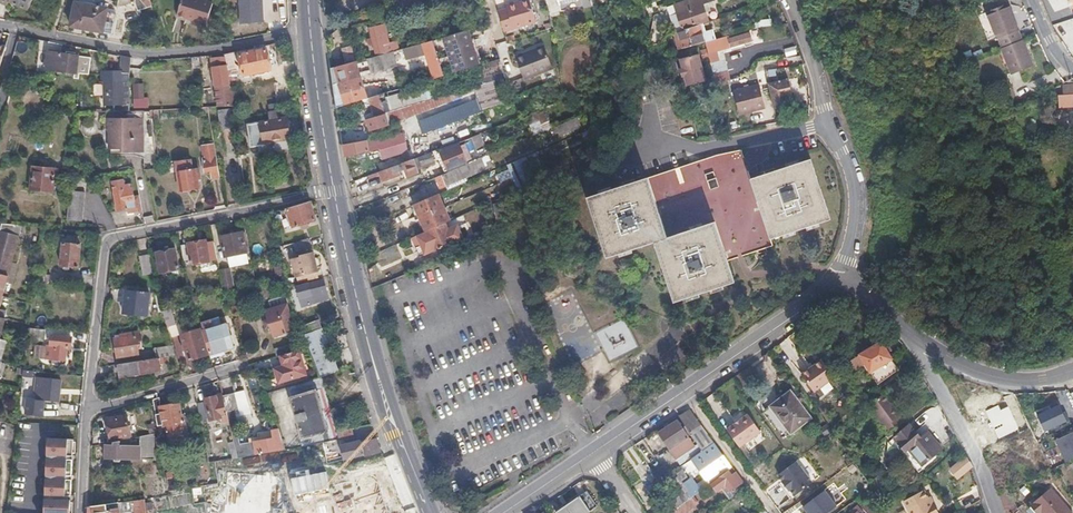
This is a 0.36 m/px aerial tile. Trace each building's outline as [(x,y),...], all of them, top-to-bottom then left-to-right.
[(0,0),(10,5),(11,3),(20,7),(21,4),(31,8),(34,0),(1,0),(0,0)] [(109,8),(96,6),(97,1),(91,0),(80,0),(79,2),(75,2),(71,26),(113,35),(116,14),(108,12),(109,8)] [(151,0),(134,0),(134,1),(137,9),(152,5),(151,0)] [(209,1),(206,0),(177,0),(173,14),(190,19),(189,22),(199,25),(200,21),(203,22),(209,1)] [(237,23),(262,23),(261,0),(236,0),(237,23)] [(497,11),(502,30),(535,22),(529,0),(528,0),(513,3),(514,7),(497,11)] [(678,13),(683,28),(683,29),(708,20),(703,4),(716,0),(689,0),(670,7),(673,15),(678,13)] [(988,10),(1002,47),(1022,40),(1018,31),(1020,30),(1010,2),(988,10)] [(678,29),(683,28),(678,13),(673,15),(678,29)] [(388,42),(383,25),(369,28),(375,52),(383,50),(382,47),(386,46),(385,43),(388,42)] [(704,42),(699,25),(673,33),(678,49),(704,42)] [(478,65),(469,30),(444,37),(455,72),(478,65)] [(728,39),(727,36),(704,42),(707,52),(751,41),(749,33),(728,39)] [(1024,39),(1022,40),(1002,47),(1012,73),(1034,65),(1024,39)] [(443,75),(432,40),(421,43),(433,79),(443,75)] [(522,78),(551,68),(543,45),(534,48),(535,51),(515,57),(522,78)] [(795,46),(783,48),(784,56),(796,54),(795,46)] [(270,70),(266,50),(239,55),(243,76),(270,70)] [(76,72),(77,54),(47,52),(46,70),(76,72)] [(704,81),(697,54),(679,59),(685,86),(704,81)] [(379,68),(375,55),(366,58),(370,71),(379,68)] [(130,78),(130,59),(121,57),(121,78),(130,78)] [(232,87),(224,58),(212,59),(219,107),(237,106),(235,87),(232,87)] [(485,64),(490,77),(502,73),(497,60),(485,64)] [(367,98),(355,61),(331,67),(337,107),(367,98)] [(130,103),(130,78),(121,78),(98,77),(98,85),(103,85),(103,109),(123,109),(123,103),(130,103)] [(789,78),(768,83),(774,108),(791,104),(788,95),(792,93),(789,78)] [(131,83),(132,107),(145,107),(144,83),(131,83)] [(739,113),(765,107),(759,83),(732,90),(739,113)] [(375,116),(385,113),(399,109),(397,103),(388,105),(386,98),(371,102),(375,116)] [(418,123),(423,136),(482,115),(477,101),(418,123)] [(292,147),(287,119),(279,120),(278,110),(269,112),(271,121),(248,125),(251,147),(264,145),(264,143),(275,141),(276,150),(292,147)] [(233,128),(231,111),(219,112),(221,130),(233,128)] [(544,111),(526,119),(534,137),(552,129),(544,111)] [(145,148),(144,112),(130,112),(127,113),(127,119),(111,121),(112,145),(120,145),(120,152),(125,152),(125,149),(145,148)] [(385,113),(375,116),(366,119),(370,131),(388,125),(385,113)] [(407,146),(412,145),(410,138),(405,140),(405,141),(380,149),(383,157),(408,149),(407,146)] [(367,140),(343,143),(345,155),(356,155),(369,151),(367,140)] [(441,151),(448,171),(481,158),(487,155),(483,146),(476,148),(473,141),(441,151)] [(422,165),(433,161),(431,153),(419,158),(422,165)] [(219,176),(216,160),(215,155),(201,158),(202,162),(204,172),(209,171),(211,178),(219,176)] [(419,172),(413,158),(379,172),(383,181),(399,175),(398,171),(406,168),(408,176),(419,172)] [(485,168),(481,158),(448,171),(433,178),(437,189),(485,168)] [(524,158),(506,167),(517,191),(536,182),(524,158)] [(193,170),(192,163),(192,159),(177,161),(181,190),(199,188),(198,179),(202,179),(201,171),(197,171),(197,169),(193,170)] [(769,241),(830,224),(811,164),(750,182),(769,241)] [(53,192),(54,177),(58,178),(59,169),(33,167),(30,190),(53,192)] [(667,238),(649,178),(589,197),(607,257),(655,242),(674,302),(735,284),(715,224),(667,238)] [(133,196),(130,184),(123,185),(122,180),(112,182),(118,211),(128,209),(128,213),(142,210),(139,195),(133,196)] [(81,221),(85,182),(70,181),(66,220),(81,221)] [(415,204),(421,217),(444,207),(439,193),(415,204)] [(316,220),(311,201),(287,208),(292,227),(316,220)] [(507,221),(503,203),(494,205),(498,223),(507,221)] [(421,217),(426,231),(446,223),(450,221),(444,207),(421,217)] [(449,230),(446,223),(426,231),(434,250),(454,242),(449,230)] [(7,285),(22,225),(2,224),(0,231),(0,316),(7,285)] [(458,225),(449,230),(454,242),(463,237),(458,225)] [(434,250),(426,231),(417,235),(426,254),(434,250)] [(247,253),(242,233),(221,237),(225,257),(247,253)] [(78,267),(80,245),(76,245),(76,239),(69,238),(69,244),(63,243),(61,265),(78,267)] [(311,248),(309,239),(293,244),(295,253),(311,248)] [(209,262),(205,241),(180,245),(184,266),(209,262)] [(380,266),(402,259),(398,245),(376,252),(380,266)] [(178,268),(175,249),(157,253),(160,272),(178,268)] [(317,271),(313,253),(300,257),(300,258),(292,260),(296,277),(317,271)] [(154,274),(152,262),(150,255),(143,257),(147,276),(154,274)] [(234,289),(230,269),(219,271),(223,292),(234,289)] [(49,285),(51,276),(36,274),(35,283),(49,285)] [(328,299),(323,280),(309,284),(309,283),(296,287),(302,307),(328,299)] [(146,314),(148,292),(125,289),(123,311),(146,314)] [(281,319),(290,316),(286,303),(265,310),(274,336),(292,330),(289,322),(286,323),(286,320),(282,321),(281,319)] [(852,318),(850,303),(840,304),(842,319),(852,318)] [(174,323),(170,307),(161,310),(166,326),(174,323)] [(304,333),(305,333),(321,376),(338,368),(323,328),(320,320),(301,326),(303,333),(304,333)] [(234,346),(228,323),(202,330),(209,353),(234,346)] [(610,359),(635,348),(625,324),(600,334),(610,359)] [(206,354),(199,329),(181,334),(188,359),(206,354)] [(138,353),(135,334),(115,338),(117,357),(138,353)] [(64,359),(65,346),(70,347),(71,337),(51,335),(50,348),(46,348),(45,357),(64,359)] [(866,365),(877,385),(898,371),(881,342),(860,355),(866,365)] [(306,372),(298,349),(280,354),(284,365),(275,368),(280,381),(306,372)] [(866,365),(860,355),(852,360),(851,363),(855,369),(858,369),(866,365)] [(160,370),(158,357),(119,363),(120,375),(160,370)] [(814,392),(834,378),(822,360),(801,375),(814,392)] [(59,401),(61,378),(45,376),(44,388),(40,387),(39,388),(38,398),(29,397),(27,413),(44,415),(45,399),(59,401)] [(330,443),(315,389),(291,396),(305,446),(330,443)] [(237,407),(234,391),(222,394),(222,395),(226,409),(237,407)] [(869,406),(889,434),(904,423),(900,418),(904,415),(887,393),(869,406)] [(206,399),(200,400),(196,400),(199,415),(209,412),(210,419),(221,417),(221,420),(229,419),(226,409),(222,395),(216,396),(216,395),(205,397),(206,399)] [(811,418),(794,395),(774,410),(792,433),(811,418)] [(197,415),(195,401),(187,402),(190,417),(197,415)] [(182,421),(178,402),(158,406),(162,425),(161,425),(162,431),(164,431),(164,434),(167,434),(167,436),(177,434),(175,422),(182,421)] [(714,442),(690,408),(680,414),(685,423),(681,425),(678,420),(659,432),(669,447),(691,433),(702,450),(714,442)] [(1038,437),(1034,439),(1038,447),(1042,445),(1046,454),(1060,448),(1059,444),(1072,438),(1072,410),(1060,416),(1062,422),(1050,427),(1048,422),(1034,428),(1038,437)] [(131,433),(127,414),(107,418),(111,438),(131,433)] [(737,447),(758,431),(745,414),(724,430),(737,447)] [(906,451),(909,448),(922,438),(910,425),(895,438),(906,451)] [(286,450),(280,431),(279,430),(271,431),(273,438),(241,444),(236,427),(231,428),(238,457),(286,450)] [(352,436),(351,427),(337,430),(338,438),(352,436)] [(153,458),(154,432),(106,442),(106,456),(153,458)] [(928,432),(922,438),(909,448),(923,464),(942,448),(928,432)] [(691,457),(692,458),(702,450),(691,433),(669,447),(680,464),(691,457)] [(381,450),(375,438),(361,442),(360,440),(340,446),(342,458),(364,453),(364,454),(381,450)] [(39,505),(38,512),(65,512),(69,442),(43,441),(42,451),(42,460),(41,460),(41,477),(42,477),(42,480),(41,480),(39,497),(40,497),(40,501),(39,501),(39,505)] [(732,466),(714,442),(702,450),(692,458),(690,460),(709,483),(732,466)] [(387,455),(282,480),(217,471),(202,512),(409,512),(387,455)] [(958,477),(972,466),(967,456),(953,468),(958,477)] [(813,481),(797,460),(779,473),(784,479),(783,480),(789,489),(790,488),(795,494),(813,481)] [(651,491),(673,476),(670,471),(666,464),(654,473),(657,479),(647,485),(651,491)] [(678,508),(693,496),(702,490),(694,477),(690,480),(683,469),(673,476),(651,491),(657,501),(660,499),(665,506),(655,512),(670,512),(678,508)] [(733,490),(736,495),(743,489),(741,485),(744,482),(736,471),(731,475),(728,470),(719,477),(731,492),(733,490)] [(766,490),(774,505),(786,499),(778,484),(766,490)] [(1041,512),(1071,512),(1049,487),(1029,506),(1036,512),(1040,512),(1041,512)] [(826,490),(804,506),(809,512),(827,512),(837,505),(826,490)] [(935,504),(932,505),(928,496),(924,490),(904,501),(911,512),(939,512),(935,504)] [(598,505),(588,491),(557,511),(558,512),(587,512),(598,505)] [(693,496),(678,508),(682,512),(685,512),(699,503),(693,496)] [(134,512),(145,512),(142,498),(131,501),(134,512)] [(118,507),(106,509),(105,503),(89,506),(88,512),(119,512),(118,507)]
